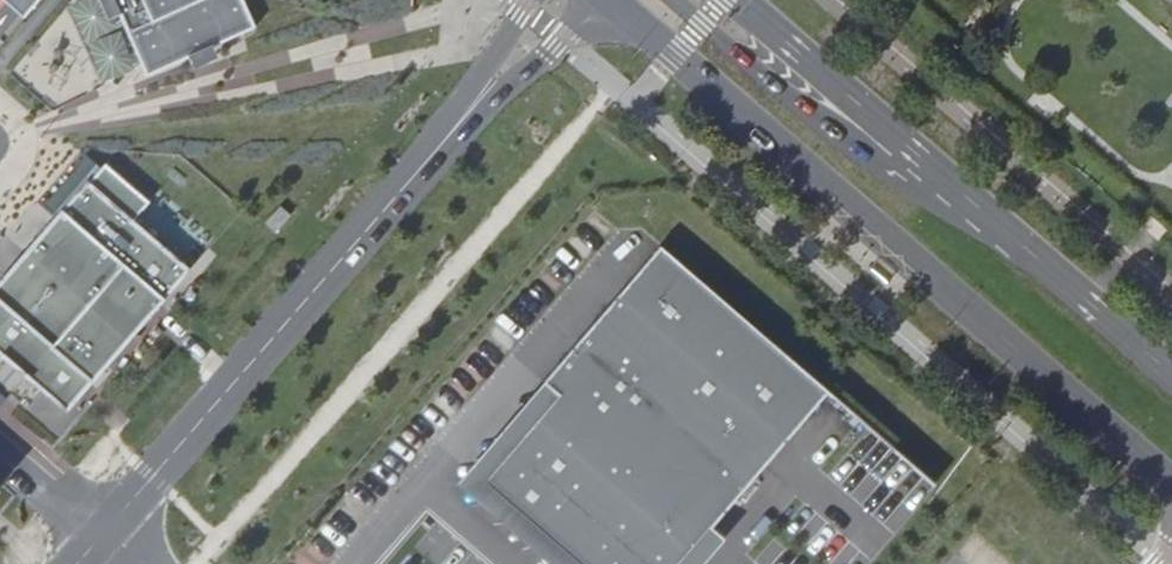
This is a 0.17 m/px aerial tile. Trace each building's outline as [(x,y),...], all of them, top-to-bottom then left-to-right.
[(19,9),(26,15),(39,0),(8,0),(19,9)] [(245,0),(109,0),(141,76),(257,26),(245,0)] [(1171,17),(1171,0),(1152,0),(1171,17)] [(98,176),(45,237),(151,330),(204,269),(98,176)] [(671,229),(472,463),(592,563),(681,563),(843,390),(671,229)] [(0,288),(0,359),(70,421),(151,330),(45,237),(0,288)] [(869,470),(882,499),(872,504),(881,525),(936,501),(913,450),(869,470)]
